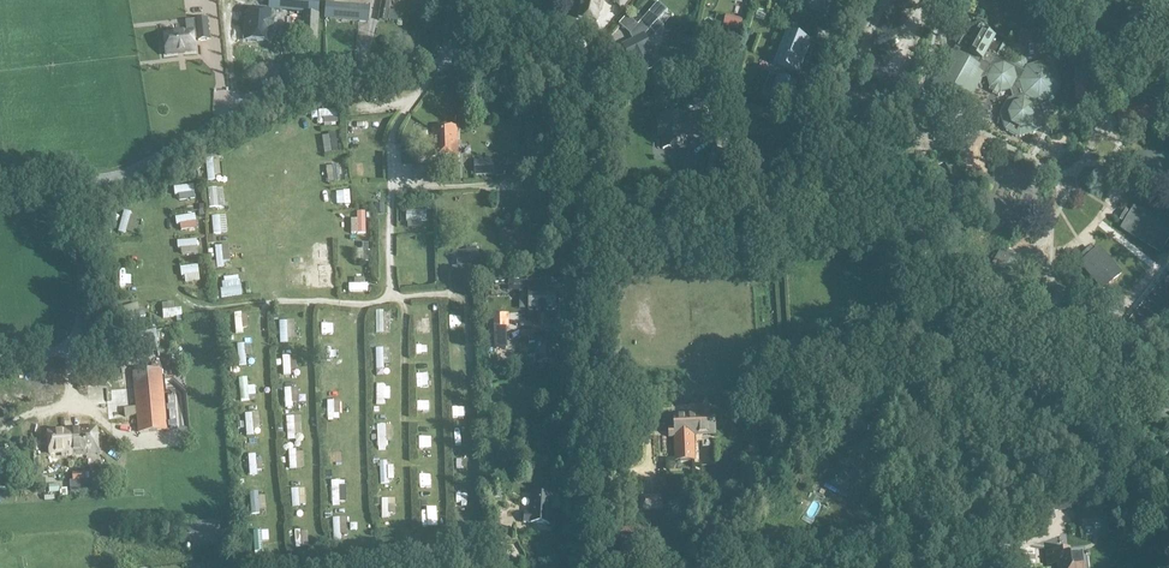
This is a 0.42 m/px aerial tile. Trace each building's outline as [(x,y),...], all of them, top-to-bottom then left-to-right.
[(269,10),(289,12),(296,12),(303,13),(302,38),(318,39),(320,13),(319,13),(320,0),(270,0),(269,10)] [(579,18),(597,22),(602,1),(603,2),(604,0),(582,0),(579,18)] [(622,9),(630,0),(614,0),(613,2),(622,9)] [(804,8),(826,16),(826,15),(833,17),(838,4),(831,2),(826,0),(806,0),(804,8)] [(388,22),(391,2),(382,1),(378,21),(388,22)] [(326,2),(325,19),(369,23),(371,6),(326,2)] [(652,51),(645,36),(667,11),(658,2),(638,25),(627,16),(619,25),(630,34),(632,40),(623,45),(630,61),(633,60),(640,75),(656,66),(649,52),(652,51)] [(270,20),(271,13),(250,11),(247,41),(268,43),(269,34),(273,34),(274,20),(270,20)] [(723,27),(740,30),(743,20),(726,16),(723,27)] [(167,55),(195,52),(193,38),(198,37),(198,41),(209,39),(207,20),(187,22),(188,32),(165,35),(167,55)] [(978,25),(970,39),(962,35),(946,65),(947,65),(942,74),(940,74),(932,89),(943,95),(944,92),(955,98),(954,101),(965,107),(978,83),(977,80),(987,77),(990,87),(1000,92),(1010,89),(1013,99),(1009,100),(1001,114),(1006,129),(1019,137),(1035,132),(1042,118),(1041,113),(1050,110),(1047,101),(1053,99),(1060,85),(1056,70),(1042,63),(1027,67),(1023,71),(993,55),(1000,43),(993,38),(982,32),(984,29),(983,26),(980,24),(978,25)] [(787,80),(770,73),(762,94),(789,104),(796,84),(795,84),(795,83),(792,82),(795,74),(800,76),(800,74),(798,74),(801,66),(811,42),(786,32),(786,33),(790,35),(778,65),(790,70),(789,72),(790,72),(787,80)] [(694,43),(702,45),(704,38),(696,35),(694,43)] [(390,42),(385,36),(379,41),(384,47),(390,42)] [(1088,97),(1087,72),(1079,73),(1080,98),(1081,98),(1081,97),(1088,97)] [(1087,72),(1088,97),(1088,98),(1090,98),(1090,97),(1097,96),(1096,72),(1087,72)] [(1127,109),(1139,89),(1132,84),(1119,105),(1127,109)] [(1139,89),(1127,109),(1134,114),(1147,93),(1139,89)] [(695,106),(723,103),(721,91),(693,94),(695,106)] [(1142,118),(1148,125),(1167,110),(1161,103),(1142,118)] [(1167,110),(1148,125),(1153,132),(1168,119),(1168,112),(1167,110)] [(679,148),(686,147),(685,135),(708,134),(707,116),(683,118),(682,115),(661,116),(661,121),(659,121),(660,138),(662,138),(663,149),(668,148),(670,151),(678,151),(679,148)] [(458,128),(432,128),(432,157),(458,157),(458,128)] [(1168,144),(1168,135),(1159,139),(1162,147),(1168,144)] [(401,139),(401,147),(418,147),(419,138),(401,139)] [(474,161),(475,176),(498,175),(497,159),(474,161)] [(1099,187),(1107,174),(1087,162),(1072,188),(1085,196),(1093,183),(1099,187)] [(210,166),(211,185),(224,185),(223,165),(210,166)] [(415,180),(436,179),(435,166),(414,167),(415,180)] [(929,188),(948,173),(943,166),(924,181),(929,188)] [(953,179),(948,173),(929,188),(934,194),(953,179)] [(1065,178),(1060,184),(1066,189),(1071,183),(1065,178)] [(942,204),(947,210),(966,195),(961,189),(942,204)] [(972,202),(966,195),(947,210),(953,217),(972,202)] [(197,198),(184,199),(185,215),(198,214),(197,198)] [(384,205),(376,205),(376,214),(384,214),(384,205)] [(196,222),(180,223),(180,236),(197,236),(196,222)] [(1156,230),(1168,238),(1168,228),(1160,223),(1156,230)] [(1156,230),(1151,237),(1168,248),(1168,238),(1156,230)] [(207,236),(208,243),(217,243),(216,235),(207,236)] [(977,259),(995,243),(989,237),(971,253),(977,259)] [(1001,249),(995,243),(977,259),(982,265),(1001,249)] [(1134,249),(1150,267),(1157,261),(1140,243),(1134,249)] [(201,247),(181,248),(181,256),(188,256),(189,263),(201,262),(201,247)] [(1144,273),(1150,267),(1134,249),(1128,255),(1144,273)] [(120,250),(119,267),(130,267),(131,250),(120,250)] [(479,267),(478,250),(456,251),(457,267),(479,267)] [(330,263),(329,252),(317,253),(318,263),(330,263)] [(1000,280),(1008,284),(1020,263),(1012,259),(1000,280)] [(1027,267),(1020,263),(1008,284),(1015,288),(1027,267)] [(1115,267),(1107,270),(1116,293),(1124,290),(1115,267)] [(1116,293),(1107,270),(1099,273),(1108,296),(1116,293)] [(1042,299),(1048,276),(1040,274),(1034,297),(1042,299)] [(1091,275),(1082,276),(1085,300),(1093,299),(1091,275)] [(1056,278),(1048,276),(1042,299),(1050,301),(1056,278)] [(1076,301),(1085,300),(1082,276),(1074,277),(1076,301)] [(124,295),(137,293),(136,277),(122,279),(124,295)] [(538,281),(519,282),(519,292),(526,292),(526,310),(529,310),(529,311),(539,310),(546,310),(556,310),(555,291),(538,291),(538,281)] [(500,314),(487,314),(487,328),(500,328),(500,314)] [(237,323),(239,341),(245,340),(243,322),(237,323)] [(500,328),(487,328),(488,349),(506,348),(505,328),(500,328)] [(156,330),(131,334),(132,351),(158,348),(156,330)] [(555,335),(529,336),(529,343),(536,343),(537,363),(556,362),(555,335)] [(249,368),(247,352),(241,353),(243,369),(249,368)] [(391,354),(377,354),(378,374),(392,374),(391,354)] [(122,370),(79,375),(80,389),(108,384),(124,382),(122,370)] [(167,431),(162,370),(133,372),(138,433),(167,431)] [(337,397),(337,381),(326,381),(326,397),(337,397)] [(699,416),(675,417),(675,427),(675,438),(676,461),(681,460),(681,463),(690,462),(690,460),(692,460),(691,434),(693,434),(714,433),(714,415),(713,415),(712,415),(711,409),(701,410),(701,416),(699,416)] [(248,442),(256,442),(256,436),(262,436),(262,420),(249,420),(248,442)] [(289,423),(290,443),(304,442),(303,423),(289,423)] [(84,430),(69,431),(71,452),(71,456),(99,453),(97,428),(84,430)] [(69,431),(49,433),(50,453),(63,452),(63,456),(71,456),(71,452),(69,431)] [(380,451),(387,451),(387,445),(392,445),(392,434),(380,433),(380,451)] [(860,473),(838,462),(827,483),(849,494),(860,473)] [(73,481),(70,481),(71,491),(99,490),(98,474),(91,475),(91,472),(72,473),(73,481)] [(45,501),(55,500),(54,493),(60,492),(59,485),(49,486),(49,493),(44,494),(45,501)] [(295,486),(294,502),(301,503),(301,496),(306,496),(307,486),(295,486)] [(532,495),(531,514),(524,513),(524,523),(550,524),(551,496),(532,495)] [(639,496),(640,512),(663,511),(662,495),(639,496)] [(1122,532),(1120,513),(1107,514),(1109,534),(1122,532)] [(674,523),(678,528),(684,524),(680,519),(674,523)] [(229,545),(227,520),(179,524),(180,548),(229,545)] [(511,529),(498,530),(500,545),(512,544),(511,529)] [(1045,551),(1047,566),(1059,564),(1059,567),(1083,567),(1082,555),(1070,557),(1070,551),(1062,552),(1062,549),(1045,551)] [(208,562),(208,567),(234,567),(233,559),(208,562)]
